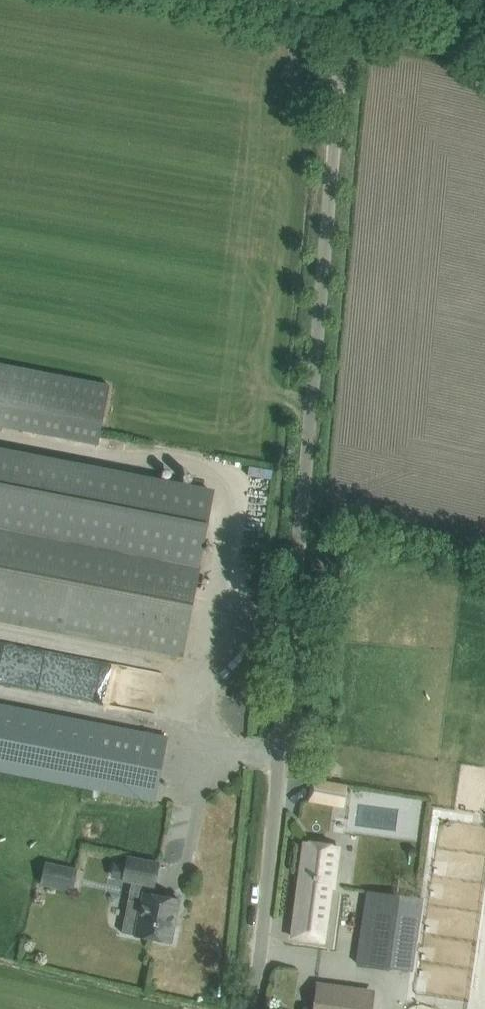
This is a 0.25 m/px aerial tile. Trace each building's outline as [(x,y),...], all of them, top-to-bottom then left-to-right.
[(98,445),(110,385),(0,364),(0,426),(98,445)] [(163,652),(182,656),(214,493),(0,452),(0,620),(163,652)] [(135,796),(155,800),(167,737),(0,704),(0,770),(135,796)] [(311,802),(331,805),(337,806),(340,784),(334,784),(314,781),(311,802)] [(292,937),(323,941),(331,881),(334,881),(339,846),(305,842),(292,937)] [(159,862),(139,858),(128,856),(123,880),(132,882),(129,899),(122,932),(135,935),(152,938),(171,942),(180,899),(151,894),(153,886),(154,886),(159,862)] [(41,885),(73,893),(79,869),(47,862),(41,885)] [(377,966),(414,970),(422,900),(387,893),(368,891),(357,963),(377,966)] [(374,994),(316,986),(315,993),(312,1008),(372,1008),(374,994)]
